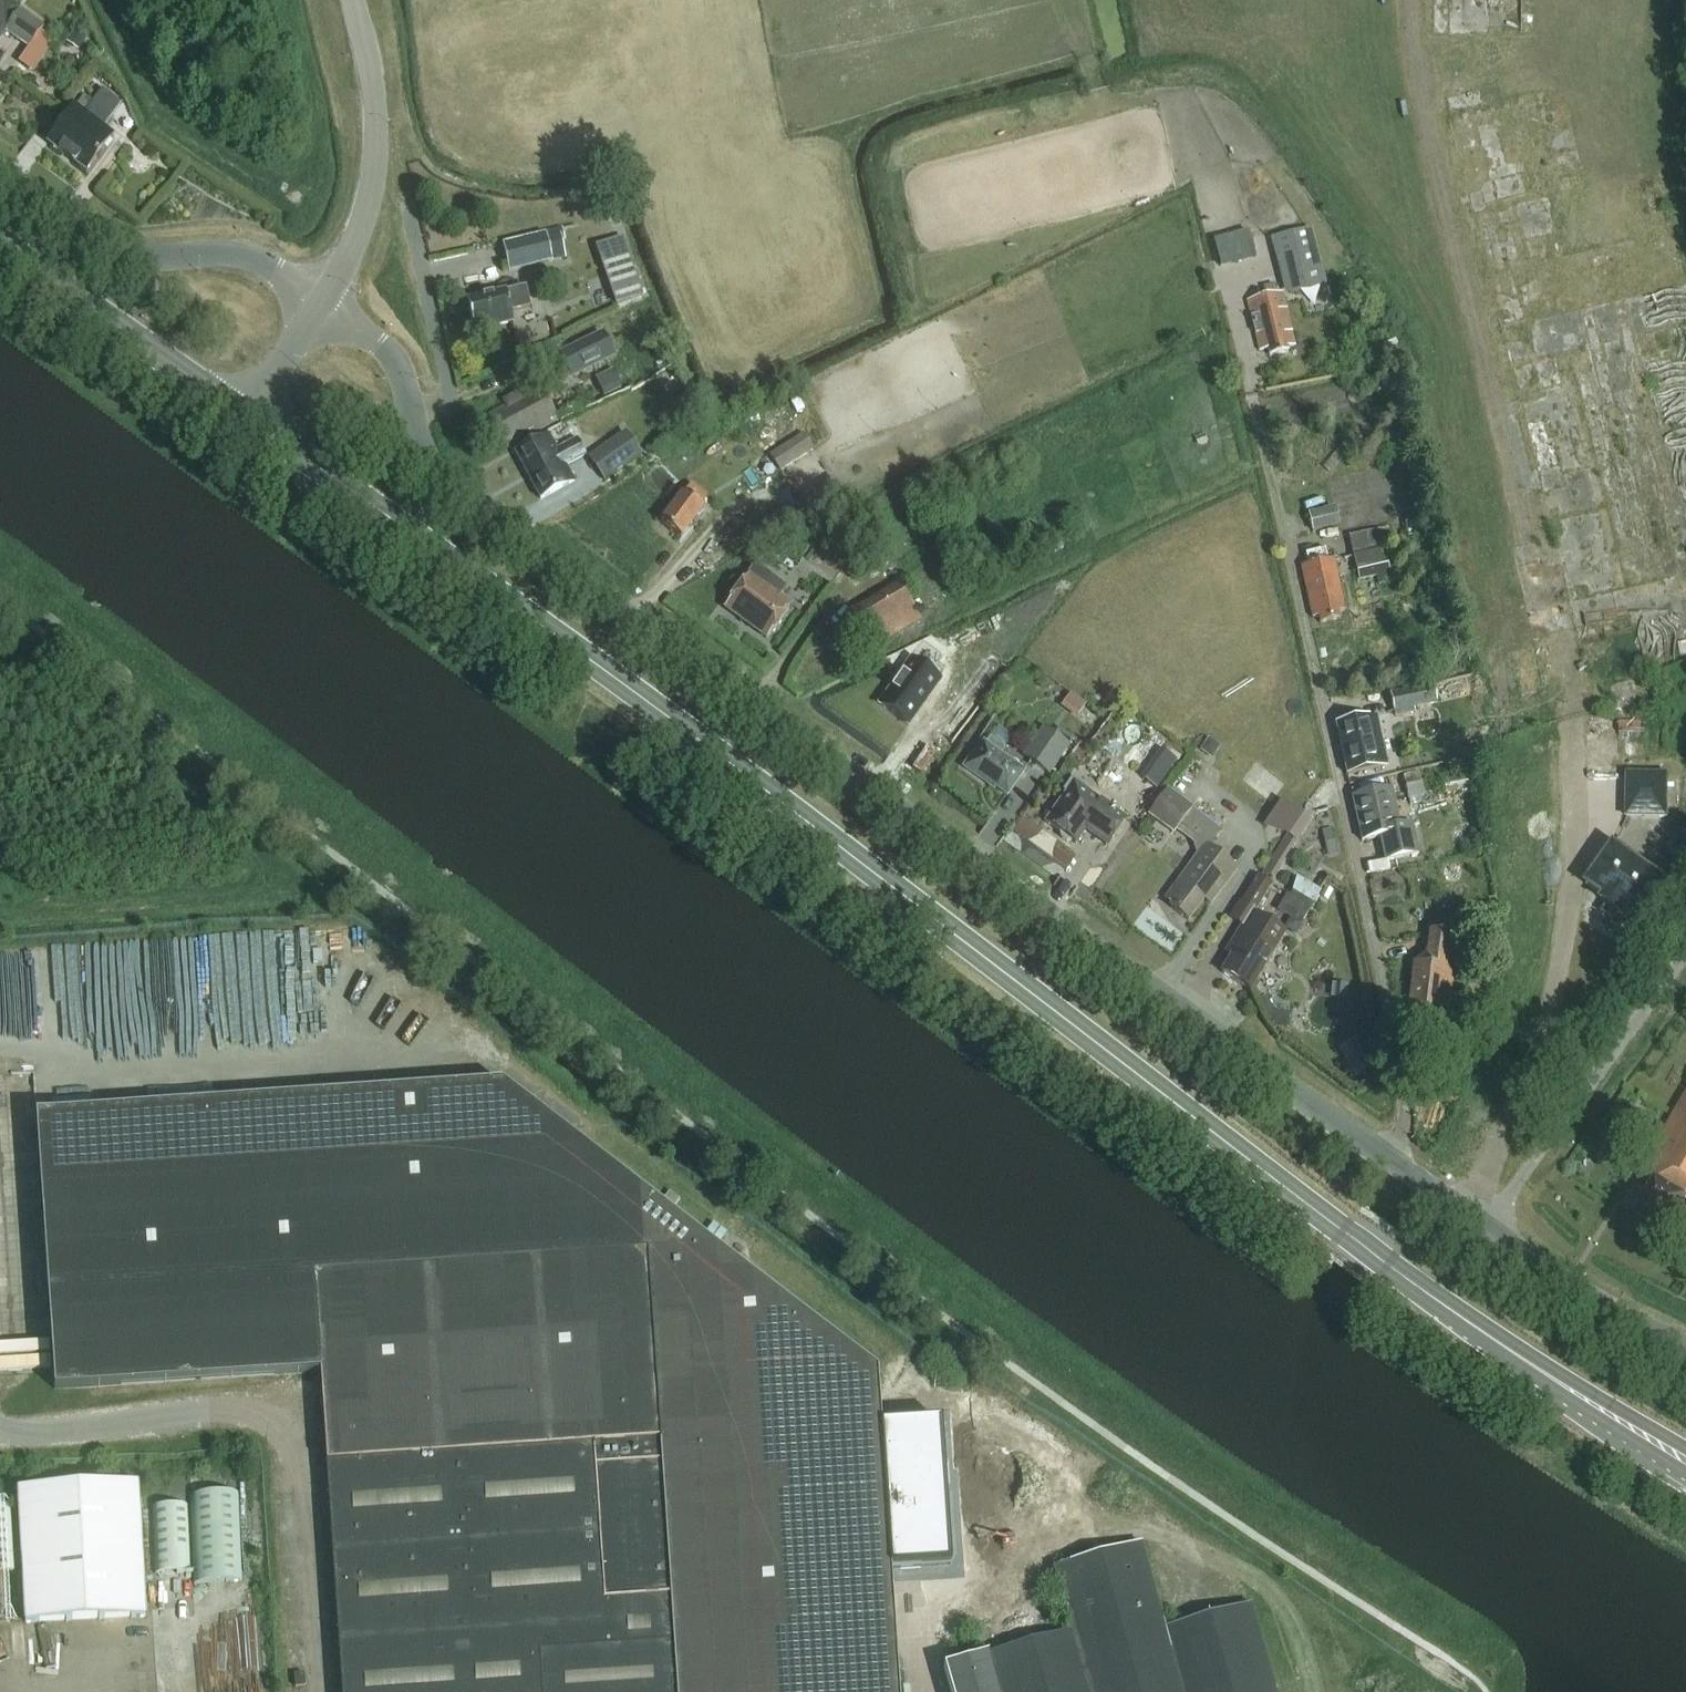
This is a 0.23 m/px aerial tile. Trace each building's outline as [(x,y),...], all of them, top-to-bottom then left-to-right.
[(8,33),(30,49),(44,29),(4,0),(0,0),(0,44),(8,33)] [(75,30),(66,42),(78,51),(87,39),(75,30)] [(104,128),(121,105),(103,91),(93,105),(83,98),(76,107),(75,107),(48,143),(87,172),(114,135),(104,128)] [(546,237),(505,246),(511,270),(554,260),(565,257),(561,242),(565,241),(562,228),(545,232),(546,237)] [(1216,236),(1221,265),(1257,258),(1252,229),(1216,236)] [(1311,230),(1276,239),(1290,294),(1325,285),(1311,230)] [(626,234),(597,243),(614,303),(643,295),(626,234)] [(509,312),(530,307),(525,288),(505,292),(504,290),(491,294),(491,296),(467,301),(475,332),(512,323),(509,312)] [(1287,347),(1295,346),(1281,292),(1247,300),(1260,351),(1268,349),(1269,356),(1288,352),(1287,347)] [(557,358),(568,379),(613,357),(602,336),(557,358)] [(1390,341),(1382,345),(1390,361),(1398,357),(1403,355),(1395,339),(1390,341)] [(611,373),(594,382),(602,399),(620,390),(611,373)] [(506,447),(557,421),(540,389),(521,398),(519,394),(503,402),(505,407),(489,415),(492,421),(485,425),(496,445),(503,441),(506,447)] [(780,471),(813,449),(803,434),(770,455),(780,471)] [(584,456),(575,440),(557,450),(548,435),(515,453),(541,500),(574,482),(565,466),(584,456)] [(613,459),(622,471),(640,459),(631,446),(613,459)] [(699,506),(706,496),(691,485),(684,494),(683,494),(661,523),(681,538),(703,509),(699,506)] [(1334,506),(1307,513),(1311,531),(1338,525),(1334,506)] [(1387,527),(1348,536),(1358,580),(1376,576),(1378,585),(1390,582),(1382,547),(1391,545),(1387,527)] [(1339,612),(1345,611),(1333,559),(1301,566),(1312,618),(1318,617),(1320,623),(1340,619),(1339,612)] [(786,589),(757,567),(726,608),(766,637),(789,605),(779,598),(786,589)] [(865,653),(920,621),(897,583),(843,615),(865,653)] [(877,707),(908,729),(941,682),(910,660),(877,707)] [(1432,685),(1390,694),(1394,717),(1414,713),(1413,709),(1436,704),(1432,685)] [(1070,693),(1063,702),(1077,713),(1084,703),(1070,693)] [(1347,776),(1387,767),(1376,717),(1336,726),(1347,776)] [(1043,728),(1024,756),(1049,773),(1068,745),(1043,728)] [(1154,741),(1144,755),(1161,766),(1170,752),(1166,749),(1170,744),(1160,737),(1156,743),(1154,741)] [(980,779),(981,777),(1007,795),(1024,771),(1000,755),(1004,748),(990,738),(985,745),(983,743),(974,756),(972,755),(963,768),(980,779)] [(1208,738),(1200,751),(1212,759),(1220,747),(1208,738)] [(1419,773),(1404,777),(1409,800),(1420,797),(1424,796),(1419,773)] [(1442,780),(1444,794),(1471,789),(1469,775),(1442,780)] [(1626,817),(1667,818),(1668,776),(1627,775),(1626,817)] [(1085,830),(1107,846),(1127,819),(1087,792),(1089,789),(1073,778),(1064,790),(1067,792),(1045,822),(1060,833),(1061,837),(1067,842),(1071,841),(1076,844),(1085,830)] [(1190,810),(1192,808),(1167,790),(1149,815),(1173,833),(1178,826),(1195,838),(1198,834),(1210,843),(1219,831),(1190,810)] [(1392,790),(1352,799),(1358,825),(1366,823),(1369,834),(1360,836),(1361,842),(1380,838),(1385,861),(1418,854),(1412,824),(1399,827),(1392,790)] [(1420,797),(1409,800),(1410,805),(1421,803),(1420,797)] [(1262,872),(1273,879),(1281,867),(1279,866),(1294,843),(1295,843),(1311,819),(1301,813),(1262,872)] [(1210,904),(1237,868),(1206,844),(1166,898),(1173,904),(1170,907),(1188,920),(1204,899),(1210,904)] [(1589,884),(1593,887),(1607,897),(1604,901),(1622,914),(1625,910),(1643,923),(1646,925),(1670,893),(1685,870),(1685,844),(1659,880),(1615,849),(1614,849),(1604,863),(1589,884)] [(1257,909),(1272,885),(1258,876),(1243,901),(1257,909)] [(1295,935),(1320,893),(1295,877),(1289,895),(1281,908),(1292,915),(1291,916),(1290,916),(1283,928),(1295,935)] [(1250,991),(1285,933),(1250,912),(1225,953),(1231,956),(1221,972),(1250,991)] [(303,929),(303,985),(337,984),(336,929),(303,929)] [(1445,1030),(1457,934),(1429,930),(1426,953),(1413,964),(1408,1009),(1416,1019),(1413,1048),(1415,1048),(1415,1049),(1437,1051),(1437,1046),(1442,1047),(1445,1030)] [(213,937),(197,938),(199,974),(215,973),(213,937)] [(132,943),(134,960),(146,959),(143,941),(132,943)] [(106,942),(45,944),(47,1030),(81,1029),(80,1013),(107,1013),(106,942)] [(1368,1035),(1359,1041),(1363,1048),(1373,1042),(1368,1035)] [(316,1273),(647,1251),(714,1246),(708,1242),(501,1083),(306,1097),(316,1273)] [(316,1273),(306,1097),(36,1115),(55,1390),(320,1372),(319,1357),(321,1357),(316,1273)] [(1650,1157),(1656,1160),(1649,1172),(1658,1177),(1642,1205),(1660,1215),(1657,1219),(1678,1232),(1685,1218),(1685,1097),(1650,1157)] [(676,1691),(899,1691),(877,1370),(714,1246),(647,1251),(648,1270),(659,1441),(676,1691)] [(344,1691),(676,1691),(659,1441),(648,1270),(647,1251),(316,1273),(321,1357),(344,1691)] [(944,1443),(882,1447),(892,1591),(954,1587),(944,1443)] [(24,1624),(146,1618),(139,1484),(17,1491),(24,1624)] [(238,1493),(190,1496),(194,1584),(243,1582),(238,1493)] [(156,1575),(189,1574),(186,1506),(154,1507),(156,1575)] [(0,1508),(0,1575),(13,1574),(9,1507),(0,1508)] [(943,1666),(950,1691),(1278,1691),(1253,1603),(1167,1628),(1142,1542),(1050,1568),(1069,1635),(943,1666)]
